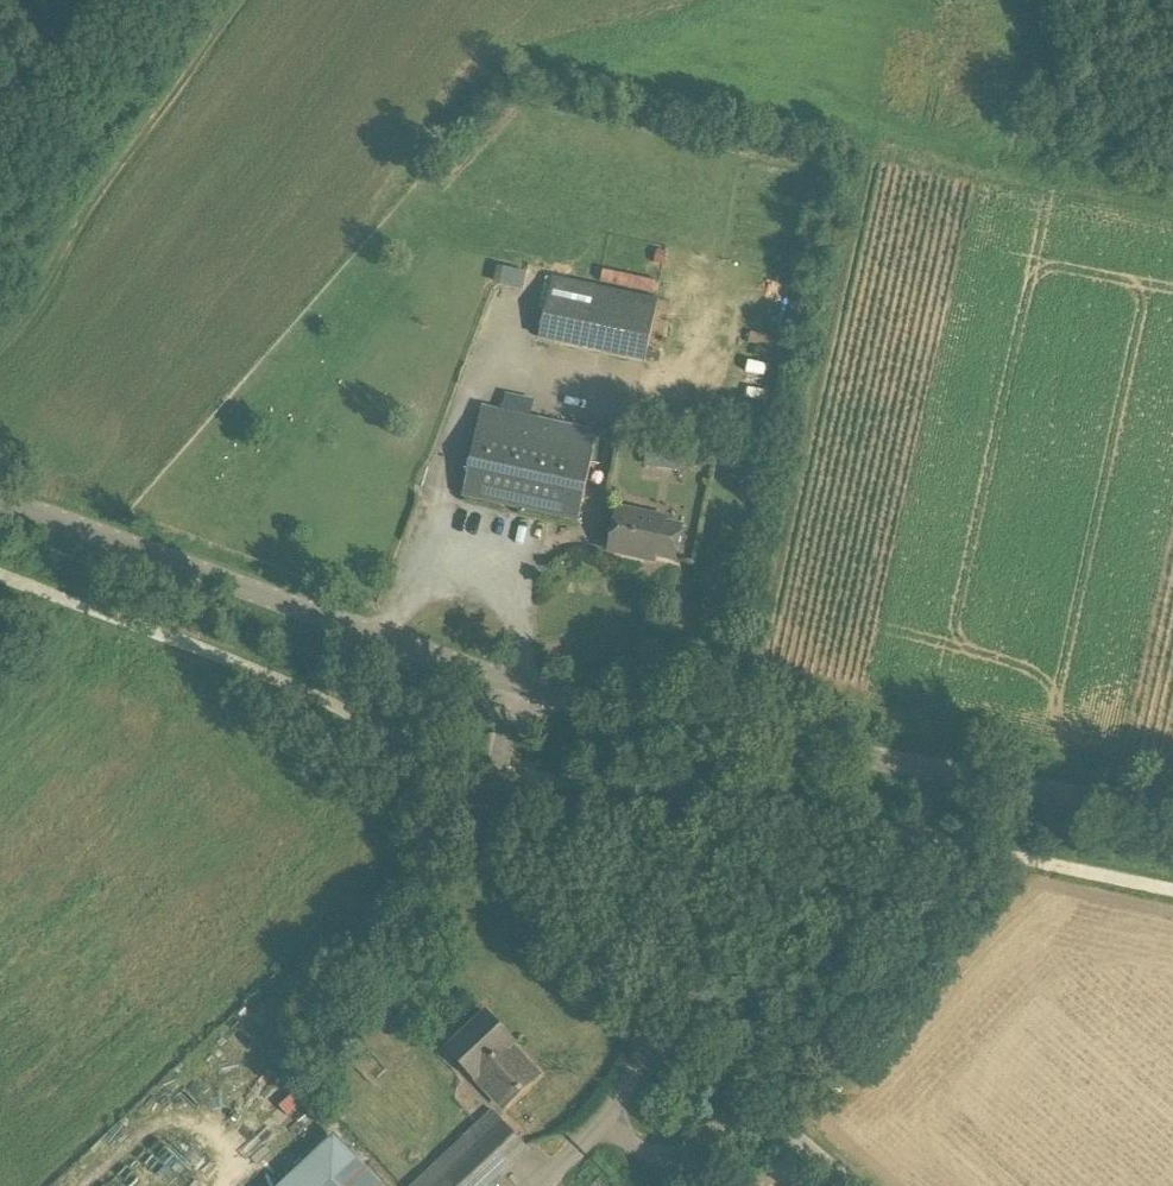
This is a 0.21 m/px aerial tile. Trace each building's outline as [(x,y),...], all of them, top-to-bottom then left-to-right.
[(659,300),(552,277),(539,337),(646,360),(659,300)] [(505,412),(482,407),(463,496),(579,521),(595,451),(599,433),(505,412)] [(676,561),(683,526),(618,513),(609,552),(640,558),(641,553),(676,561)] [(514,1043),(486,1013),(448,1049),(504,1108),(539,1075),(521,1056),(519,1058),(509,1047),(514,1043)] [(474,1149),(443,1178),(451,1185),(489,1185),(529,1148),(503,1121),(474,1149)] [(333,1133),(277,1185),(384,1185),(333,1133)]
